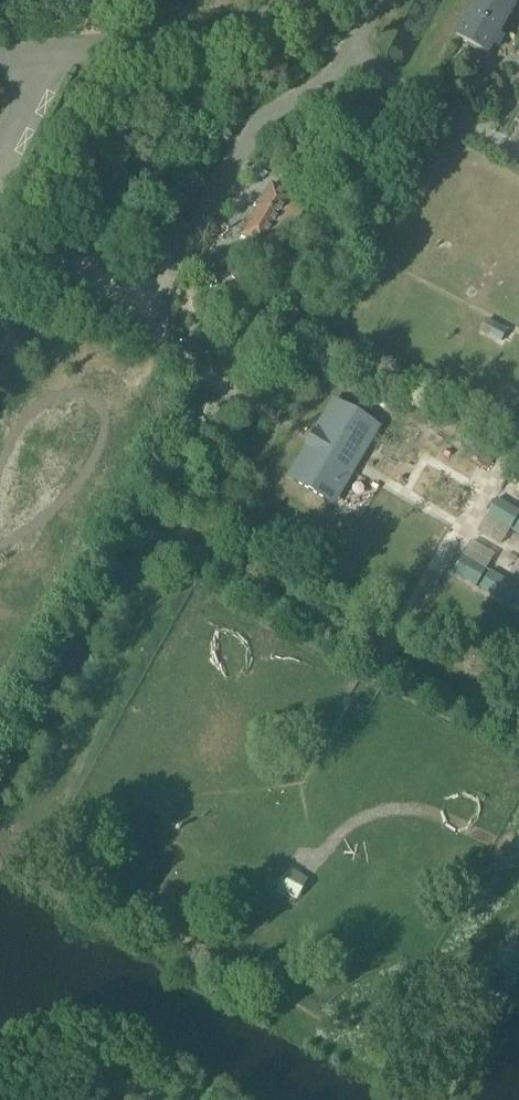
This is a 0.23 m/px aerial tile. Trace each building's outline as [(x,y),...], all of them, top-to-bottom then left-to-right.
[(470,10),(501,27),(516,0),(515,0),(475,0),(470,10)] [(501,27),(470,10),(455,36),(486,53),(501,27)] [(271,184),(240,236),(261,249),(263,246),(276,254),(304,207),(290,199),(292,196),(271,184)] [(485,320),(479,333),(499,343),(505,330),(485,320)] [(338,403),(292,481),(310,491),(327,501),(373,424),(355,414),(338,403)] [(496,499),(487,516),(509,529),(518,512),(496,499)] [(509,529),(487,516),(478,530),(501,543),(509,529)] [(470,541),(462,556),(485,569),(493,554),(470,541)] [(462,556),(452,573),(475,586),(485,569),(462,556)] [(489,571),(479,588),(494,597),(504,580),(489,571)] [(518,589),(504,580),(494,597),(509,606),(518,589)] [(307,878),(287,868),(275,890),(295,901),(307,878)]
